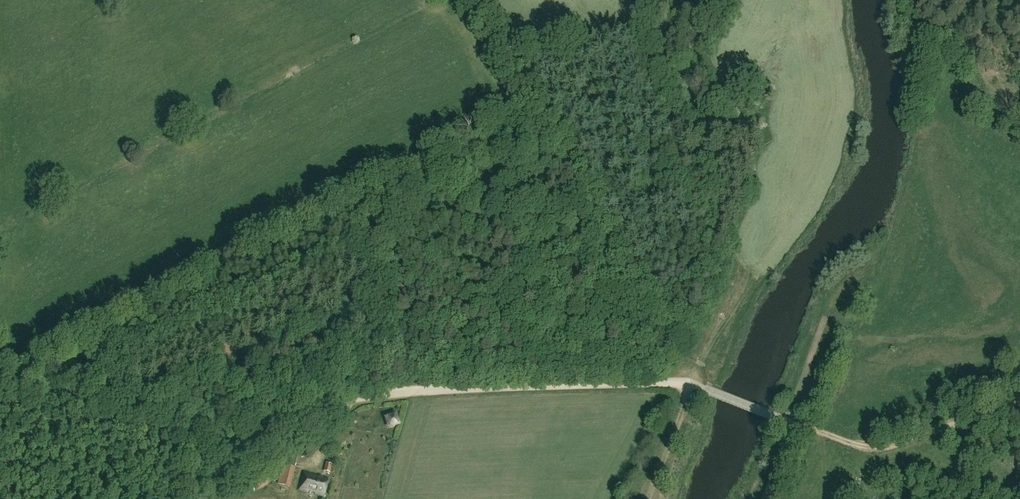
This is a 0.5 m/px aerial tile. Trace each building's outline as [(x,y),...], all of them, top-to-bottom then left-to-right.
[(395,416),(389,420),(394,428),(400,424),(395,416)] [(324,471),(330,473),(332,465),(326,463),(324,471)] [(278,483),(290,487),(295,467),(283,464),(278,483)] [(259,489),(271,482),(264,471),(253,478),(259,489)] [(630,481),(638,482),(639,472),(631,471),(630,481)] [(315,493),(323,496),(328,479),(304,472),(302,478),(304,479),(303,483),(301,483),(299,489),(308,491),(308,490),(315,492),(315,493)]
